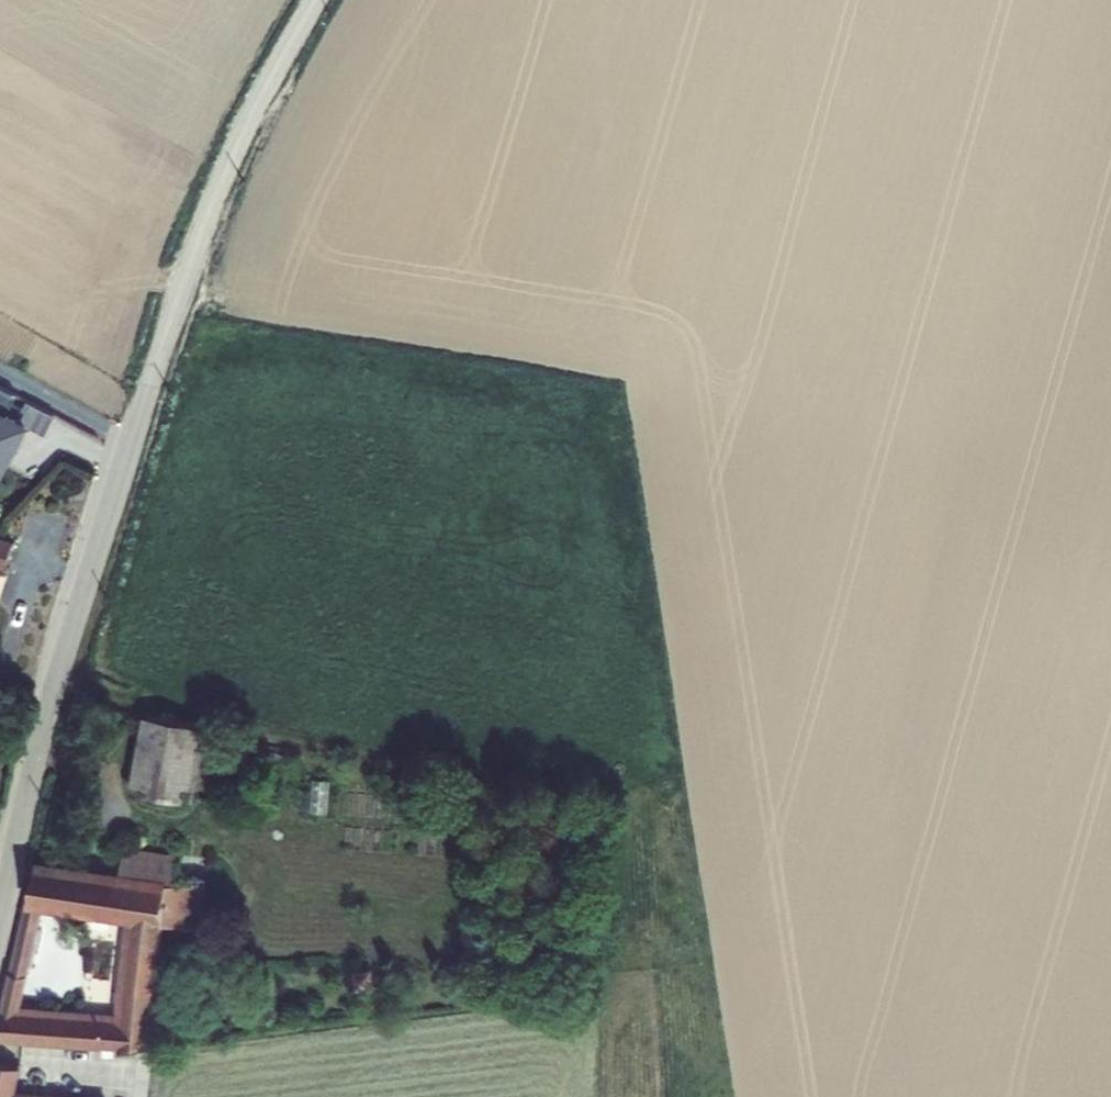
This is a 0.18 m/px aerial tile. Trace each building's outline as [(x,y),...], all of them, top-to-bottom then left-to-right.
[(38,424),(51,399),(8,378),(11,371),(0,366),(0,404),(38,424)] [(103,425),(51,399),(38,424),(89,450),(103,425)] [(28,450),(10,472),(15,476),(19,472),(23,475),(36,457),(28,450)] [(11,538),(0,535),(0,557),(5,559),(11,538)] [(142,715),(128,791),(192,803),(205,727),(142,715)] [(172,874),(175,855),(123,845),(118,873),(36,861),(1,1009),(0,1009),(0,1041),(101,1049),(101,1057),(114,1056),(114,1048),(150,1043),(163,924),(190,927),(195,886),(169,884),(171,874),(172,874)] [(24,1091),(15,1090),(18,1065),(19,1063),(0,1061),(0,1096),(81,1096),(24,1091)]
